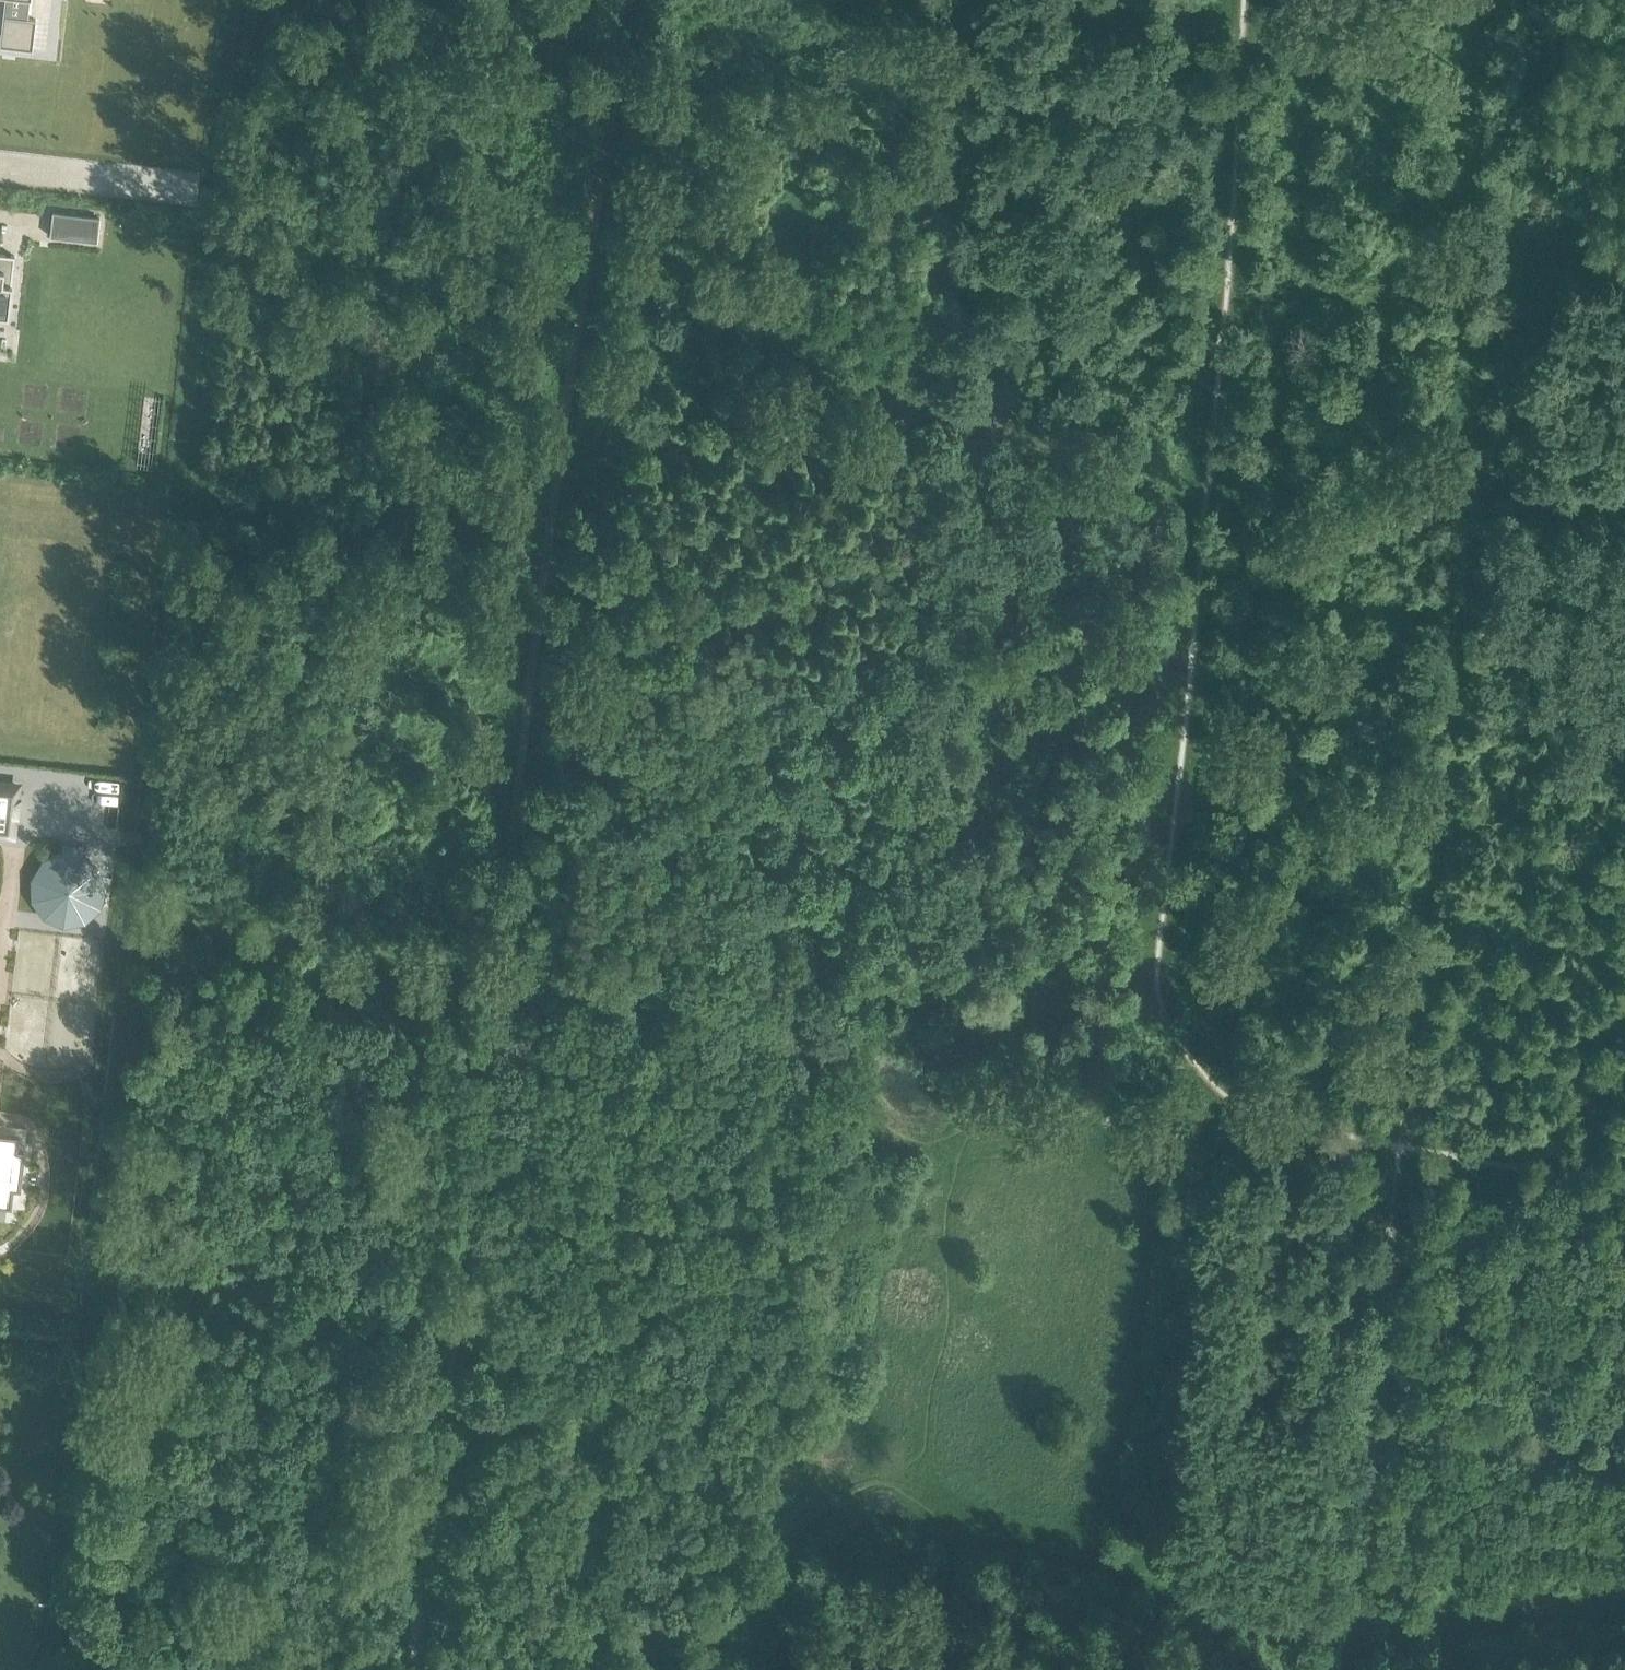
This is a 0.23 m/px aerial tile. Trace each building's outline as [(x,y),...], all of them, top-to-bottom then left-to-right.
[(0,37),(0,46),(31,50),(35,19),(4,16),(2,16),(0,37)] [(52,212),(50,235),(96,241),(98,217),(52,212)] [(7,316),(14,256),(0,254),(0,315),(7,316)] [(12,826),(17,785),(0,783),(0,825),(12,826)] [(10,1208),(12,1190),(19,1191),(23,1152),(16,1151),(18,1137),(0,1135),(0,1207),(10,1208)]
